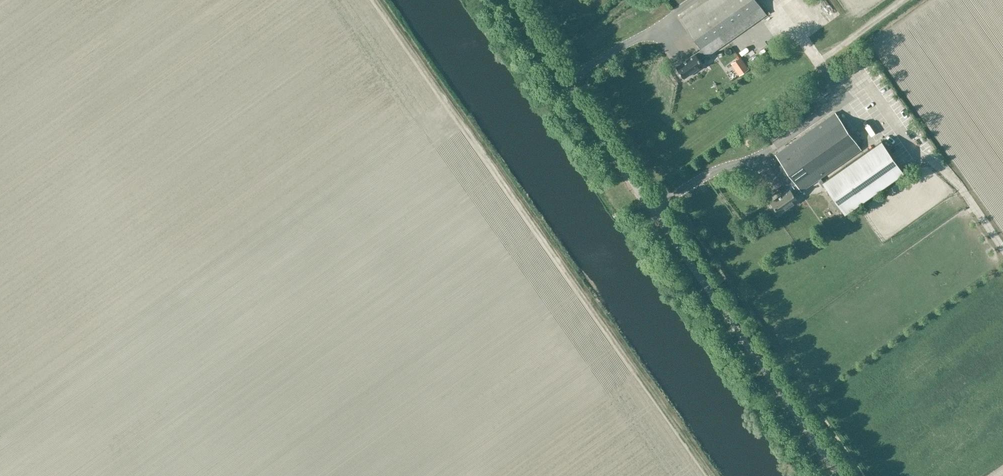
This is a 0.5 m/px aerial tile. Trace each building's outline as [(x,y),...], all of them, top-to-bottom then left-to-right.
[(707,55),(708,56),(768,13),(759,0),(707,0),(681,18),(703,48),(696,52),(696,51),(677,66),(684,77),(704,64),(701,59),(707,55)] [(739,56),(730,63),(738,74),(748,68),(739,56)] [(843,78),(853,71),(849,66),(840,73),(843,78)] [(796,193),(801,189),(802,191),(862,149),(836,111),(776,153),(797,183),(792,187),(791,186),(772,200),(779,212),(799,198),(796,193)] [(823,182),(847,217),(850,214),(848,211),(903,172),(882,141),(823,182)]
